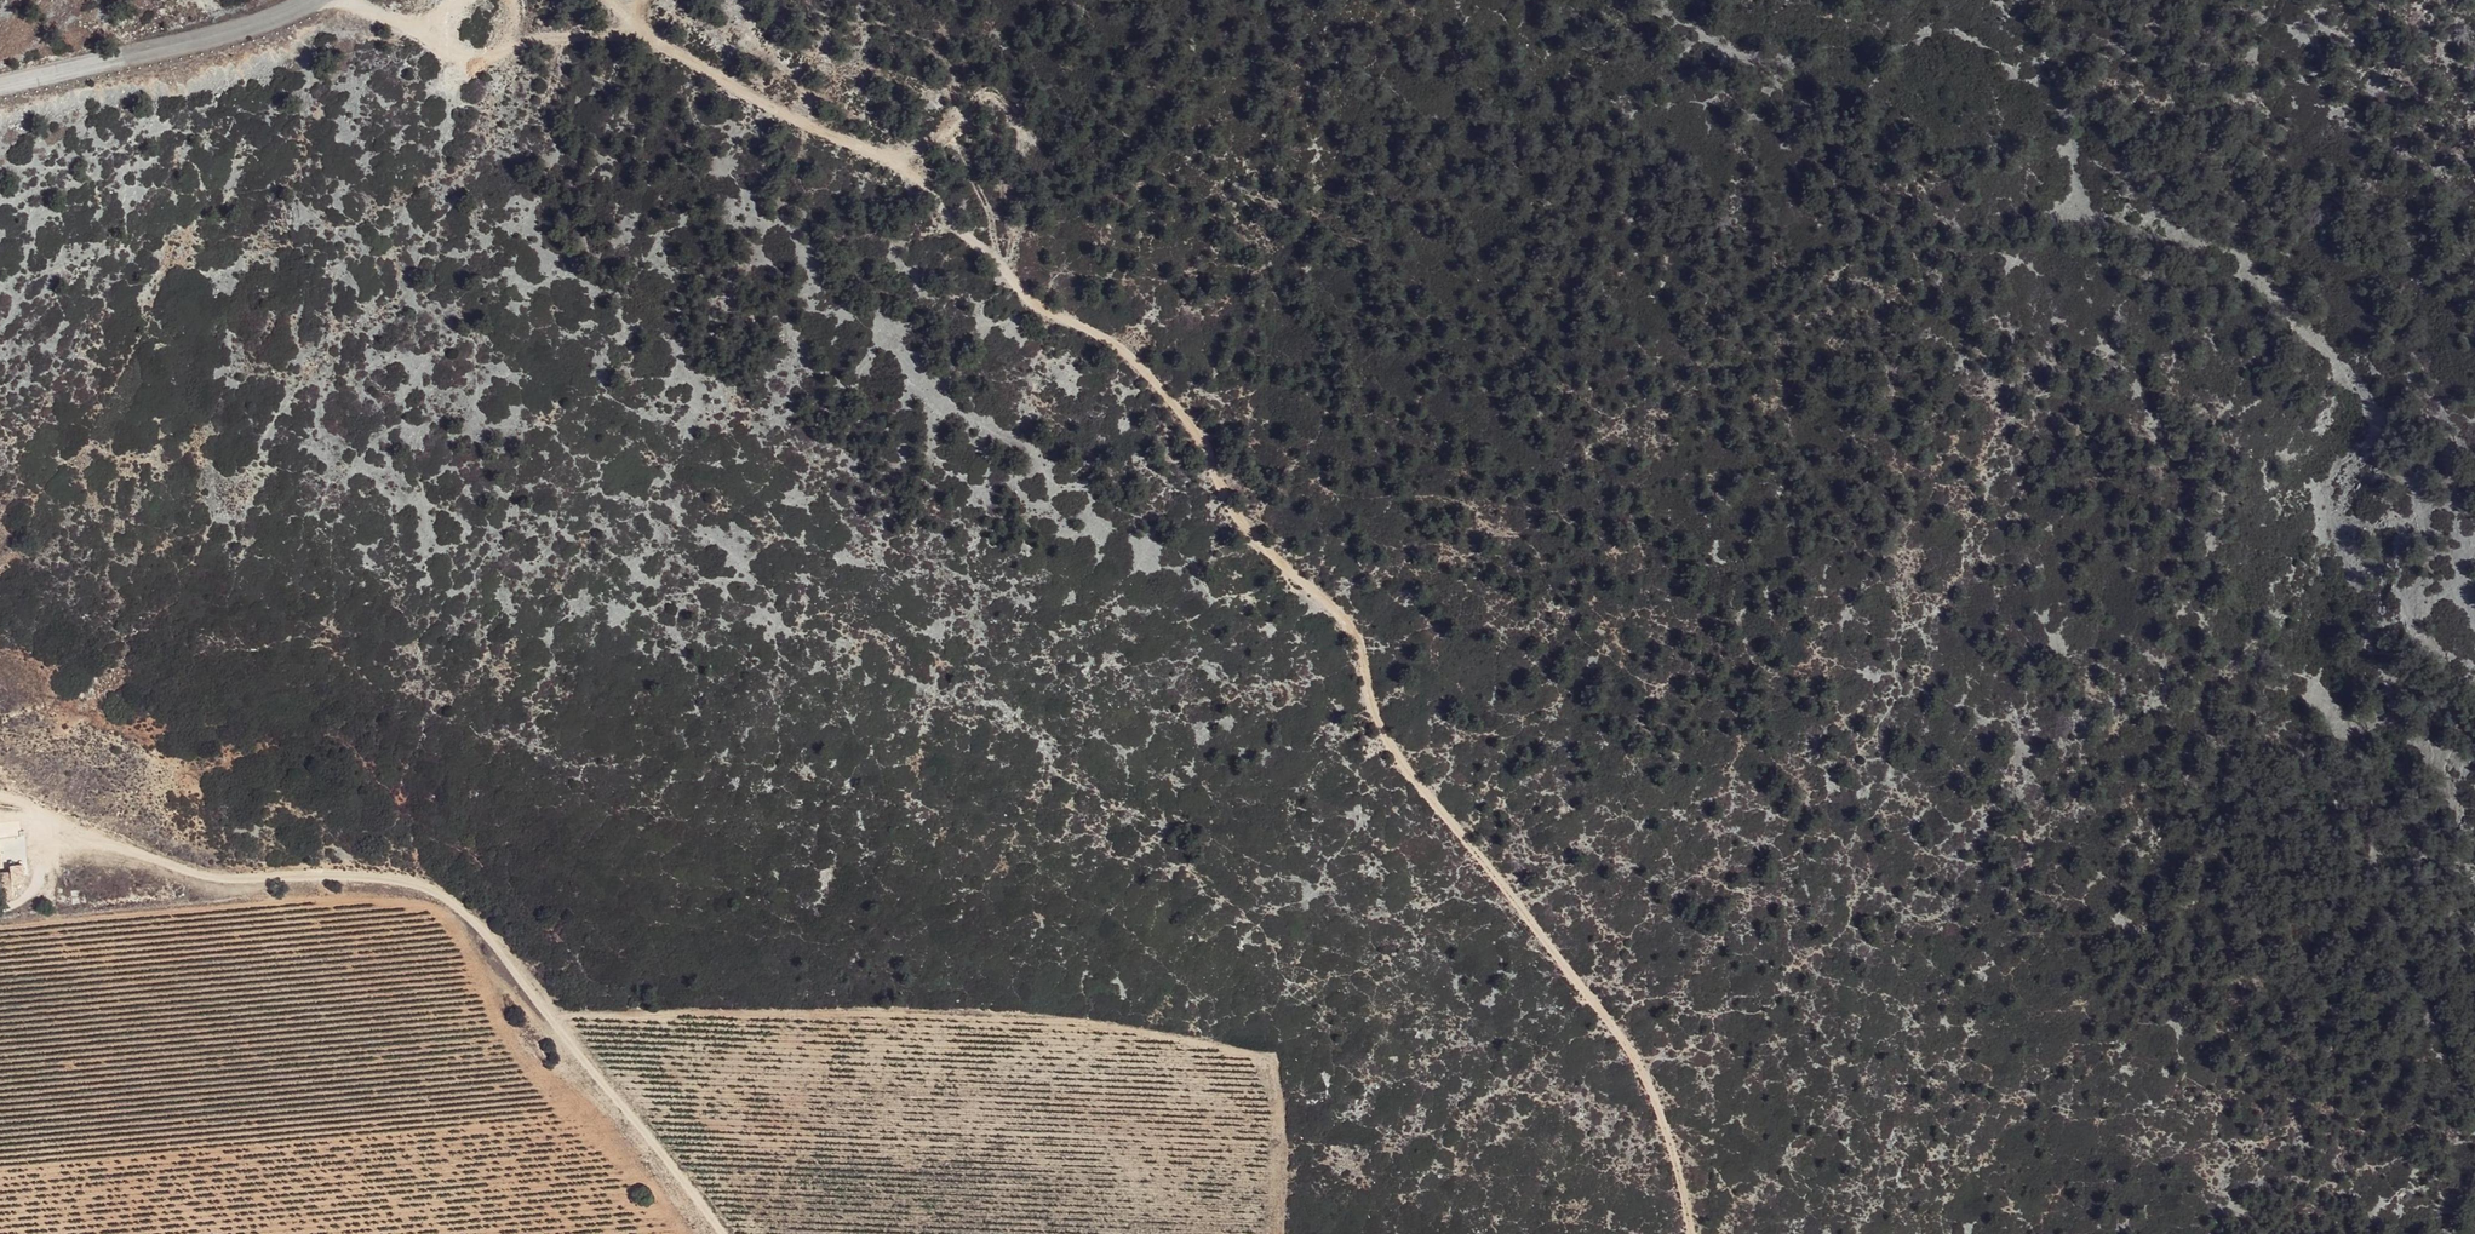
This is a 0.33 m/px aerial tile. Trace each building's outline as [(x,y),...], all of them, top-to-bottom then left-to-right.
[(10,865),(11,873),(12,881),(24,881),(22,864),(10,865)] [(13,886),(12,881),(11,873),(0,874),(0,888),(13,886)]
